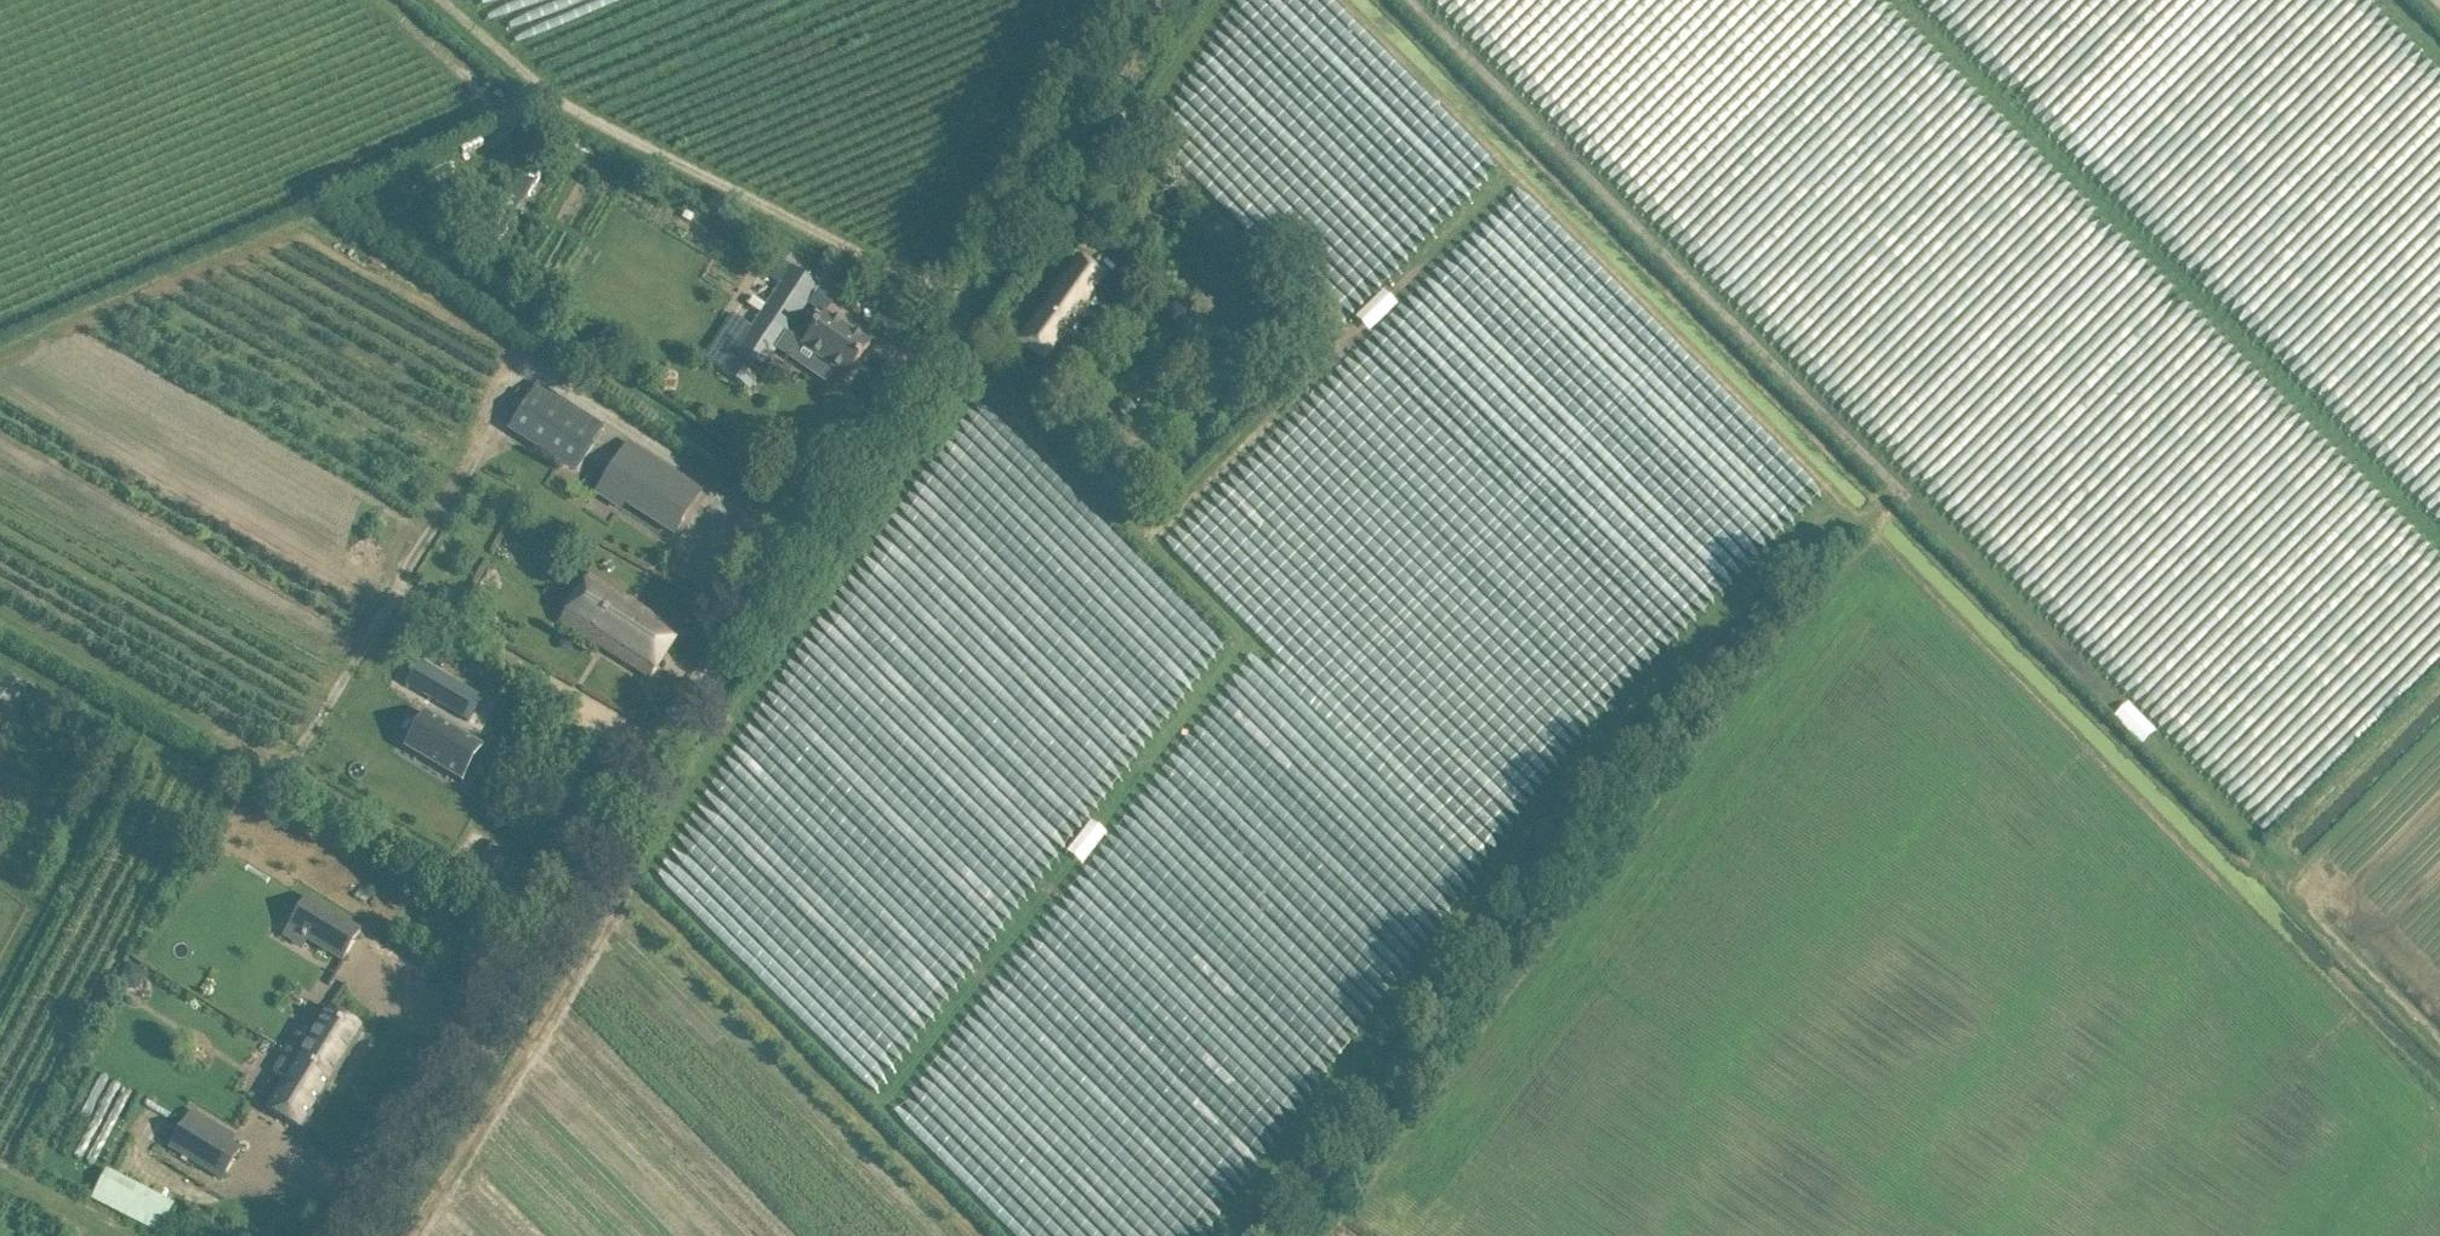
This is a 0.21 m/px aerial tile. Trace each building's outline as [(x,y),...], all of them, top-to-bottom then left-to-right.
[(1310,90),(1310,110),(1297,90),(1290,95),(1283,84),(1265,84),(1265,93),(1259,98),(1266,110),(1258,115),(1258,142),(1248,148),(1248,162),(1266,190),(1266,183),(1317,264),(1318,102),(1310,90)] [(1077,256),(1016,341),(1048,364),(1109,279),(1077,256)] [(702,359),(748,389),(806,302),(817,309),(829,292),(775,258),(764,276),(782,286),(755,327),(732,312),(702,359)] [(1379,321),(1409,294),(1394,279),(1365,306),(1379,321)] [(870,346),(863,341),(825,315),(803,347),(816,356),(807,370),(825,383),(835,369),(847,378),(870,346)] [(1059,372),(1090,395),(1100,380),(1069,358),(1059,372)] [(562,385),(533,424),(596,472),(625,433),(562,385)] [(628,444),(596,493),(621,509),(625,503),(674,534),(684,518),(662,503),(678,478),(700,493),(701,491),(628,444)] [(563,624),(630,666),(650,680),(680,633),(593,577),(563,624)] [(421,663),(407,686),(469,722),(483,699),(421,663)] [(425,713),(402,749),(461,783),(484,748),(425,713)] [(307,898),(297,914),(298,915),(299,914),(314,923),(305,938),(342,961),(360,931),(307,898)] [(145,973),(128,963),(117,981),(135,991),(145,973)] [(305,1023),(289,1048),(336,1076),(364,1031),(326,1008),(314,1029),(305,1023)] [(303,1131),(336,1076),(289,1048),(274,1073),(284,1078),(265,1108),(303,1131)] [(215,1135),(219,1128),(192,1111),(170,1147),(222,1179),(240,1150),(215,1135)]
